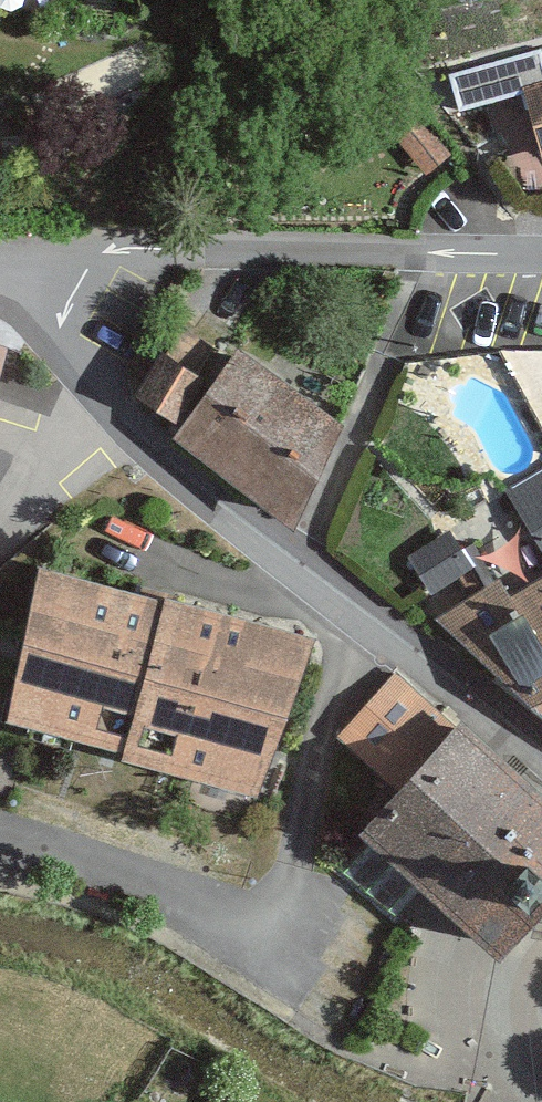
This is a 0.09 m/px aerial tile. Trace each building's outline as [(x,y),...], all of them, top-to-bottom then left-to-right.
[(452,73),(463,112),(524,95),(541,158),(541,54),(541,49),(452,73)] [(423,121),(398,142),(425,175),(451,154),(423,121)] [(0,326),(0,367),(12,329),(0,326)] [(130,388),(173,411),(206,367),(152,343),(130,388)] [(173,411),(165,421),(292,521),(335,431),(223,345),(206,367),(173,411)] [(512,500),(541,549),(541,482),(512,500)] [(428,592),(469,568),(448,531),(406,556),(428,592)] [(28,554),(0,648),(0,709),(248,781),(292,630),(28,554)] [(437,628),(541,714),(541,588),(518,605),(502,587),(437,628)] [(387,783),(447,716),(391,666),(331,734),(387,783)] [(447,716),(387,783),(357,817),(500,950),(541,905),(541,801),(447,716)]
